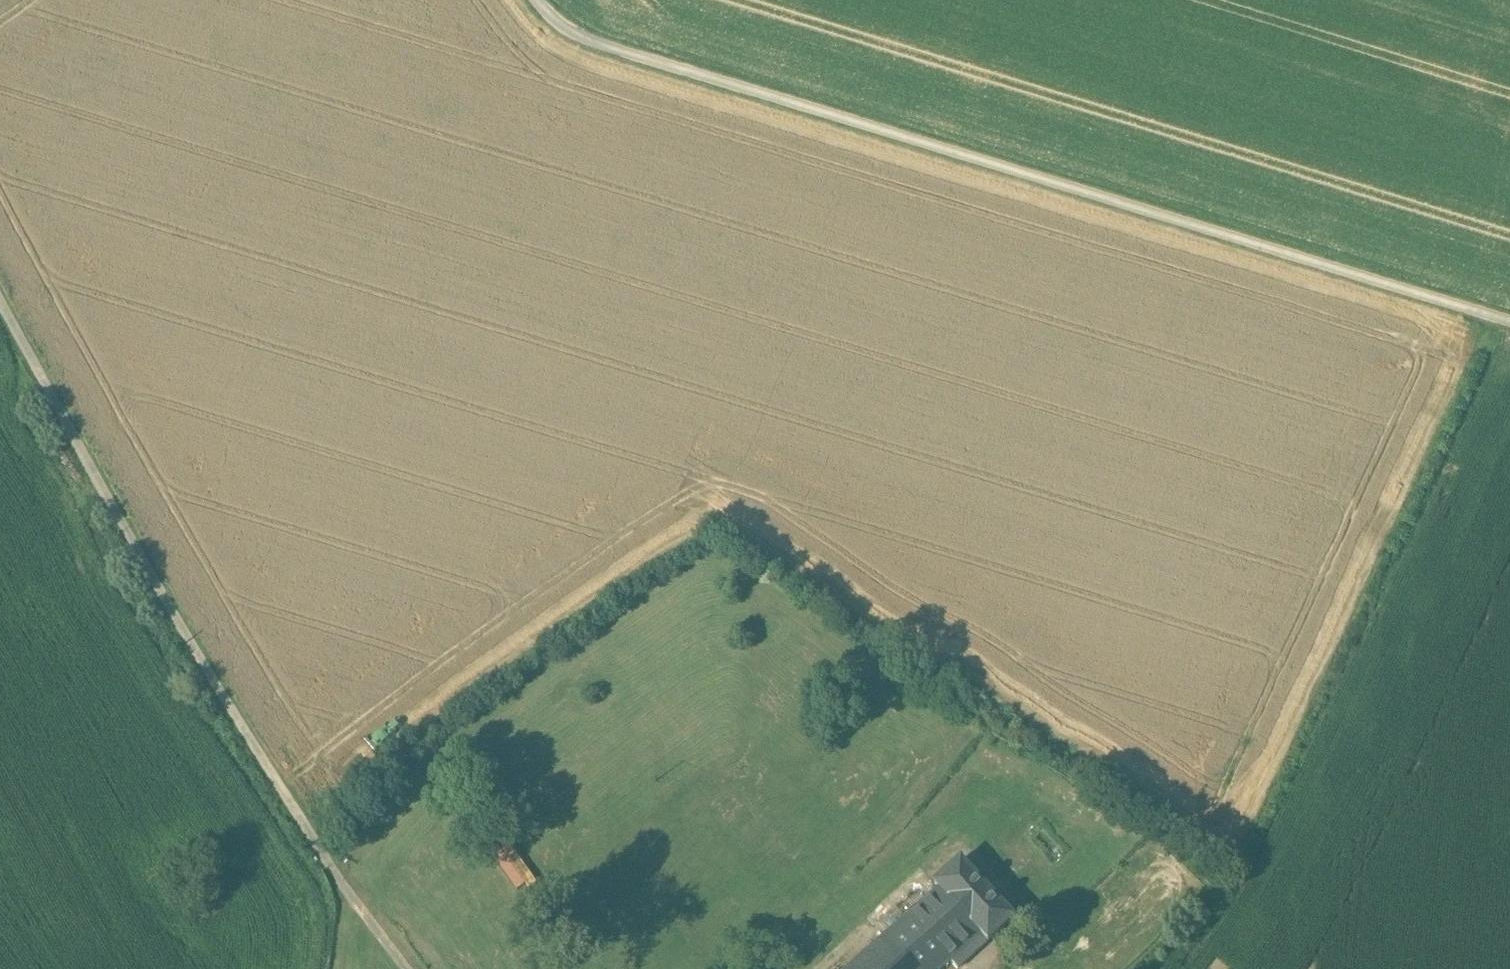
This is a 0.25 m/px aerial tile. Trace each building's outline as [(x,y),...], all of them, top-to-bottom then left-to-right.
[(513,887),(533,879),(518,845),(499,854),(513,887)] [(1016,919),(962,862),(936,887),(983,936),(990,943),(1016,919)] [(851,968),(946,968),(983,936),(941,892),(851,968)]
